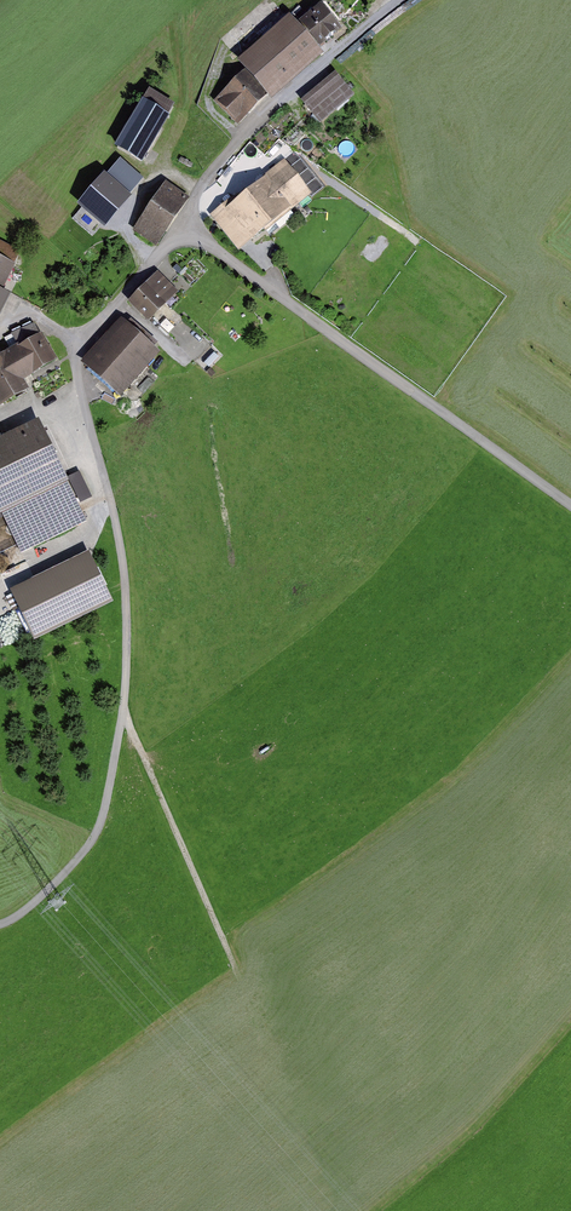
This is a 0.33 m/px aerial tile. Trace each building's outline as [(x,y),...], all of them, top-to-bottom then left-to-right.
[(340,31),(319,4),(297,22),(319,49),(340,31)] [(269,99),(320,52),(288,16),(236,63),(269,99)] [(322,124),(354,97),(335,75),(303,103),(322,124)] [(240,124),(263,100),(237,76),(215,101),(240,124)] [(141,100),(115,147),(142,163),(169,116),(168,116),(175,104),(149,89),(142,101),(141,100)] [(255,168),(263,156),(251,148),(243,160),(255,168)] [(132,197),(130,195),(144,178),(120,159),(106,175),(104,174),(77,206),(80,209),(72,219),(92,236),(101,226),(105,230),(132,197)] [(243,251),(313,195),(285,161),(215,216),(243,251)] [(187,200),(162,185),(133,232),(158,247),(187,200)] [(15,265),(0,258),(0,319),(12,295),(2,290),(15,265)] [(150,321),(178,293),(158,274),(131,302),(150,321)] [(169,317),(162,323),(168,330),(175,324),(169,317)] [(158,353),(120,321),(84,363),(122,395),(158,353)] [(56,358),(37,323),(13,337),(19,346),(0,357),(0,405),(27,390),(21,378),(56,358)] [(69,482),(39,420),(1,439),(0,436),(0,516),(2,515),(21,554),(87,522),(68,483),(69,482)] [(9,592),(34,642),(114,603),(89,553),(9,592)]
